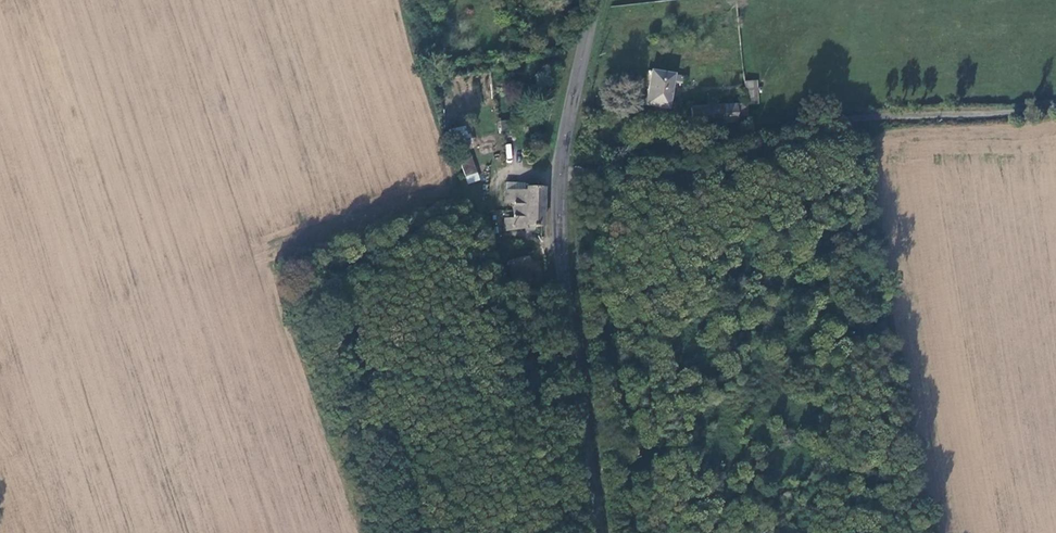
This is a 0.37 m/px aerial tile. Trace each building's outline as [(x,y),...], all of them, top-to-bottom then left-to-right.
[(559,70),(549,68),(546,84),(556,85),(559,70)] [(667,107),(671,75),(672,74),(650,72),(646,104),(667,107)] [(744,82),(746,105),(758,104),(756,80),(744,82)] [(736,119),(735,105),(692,107),(693,125),(736,124),(736,119)] [(736,119),(747,118),(746,105),(735,105),(736,119)] [(673,133),(656,135),(657,144),(674,141),(673,133)] [(459,152),(471,149),(468,134),(456,137),(459,152)] [(475,173),(469,155),(458,157),(465,176),(475,173)] [(513,177),(512,168),(497,172),(495,179),(513,181),(513,177)] [(532,179),(513,177),(513,181),(495,179),(494,194),(530,196),(532,179)] [(528,215),(530,196),(494,194),(494,204),(502,205),(501,210),(494,210),(491,221),(510,219),(513,214),(528,215)] [(524,275),(520,260),(500,264),(506,279),(524,275)]
